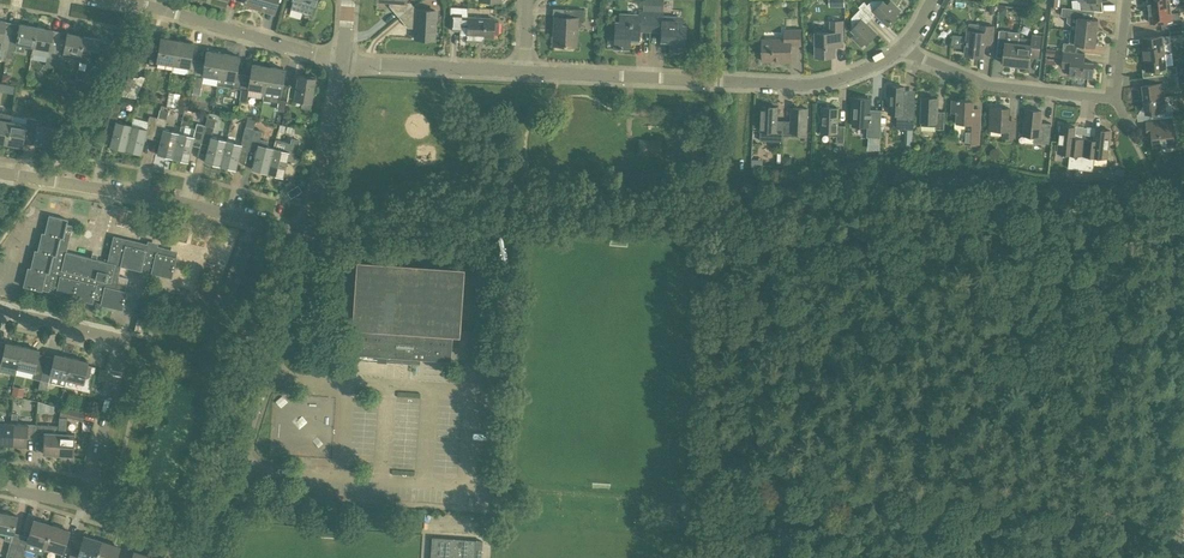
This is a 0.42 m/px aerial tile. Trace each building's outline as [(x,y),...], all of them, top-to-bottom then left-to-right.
[(244,4),(257,8),(256,9),(274,14),(278,0),(245,0),(244,4)] [(290,9),(312,15),(316,0),(293,0),(290,9)] [(413,6),(411,3),(405,3),(405,0),(377,0),(377,1),(395,2),(394,7),(392,9),(398,17),(413,6)] [(663,0),(651,0),(651,11),(650,27),(663,28),(663,33),(661,33),(661,41),(669,41),(669,51),(684,52),(685,26),(681,26),(682,18),(662,17),(663,12),(663,0)] [(1079,2),(1080,9),(1100,12),(1099,0),(1079,0),(1079,2)] [(1149,9),(1171,7),(1170,0),(1148,0),(1149,9)] [(861,9),(871,19),(876,14),(888,26),(898,15),(897,14),(900,10),(891,1),(887,5),(883,1),(871,1),(868,5),(864,2),(859,7),(861,9)] [(413,6),(398,17),(405,25),(410,20),(416,20),(414,38),(433,40),(436,12),(416,10),(413,6)] [(450,7),(450,13),(453,13),(462,14),(462,17),(467,17),(468,8),(450,7)] [(1077,31),(1097,33),(1099,20),(1082,18),(1082,10),(1063,7),(1062,16),(1068,16),(1067,22),(1071,25),(1071,30),(1077,31)] [(1149,9),(1151,23),(1169,21),(1170,28),(1182,27),(1183,27),(1183,26),(1183,19),(1181,20),(1180,12),(1172,13),(1171,7),(1149,9)] [(583,22),(584,10),(564,9),(563,17),(554,17),(554,28),(555,28),(555,34),(553,34),(553,45),(576,46),(577,22),(583,22)] [(866,23),(871,19),(861,9),(852,18),(852,30),(856,33),(852,37),(862,46),(865,42),(867,44),(877,34),(866,23)] [(650,27),(651,11),(639,11),(639,16),(619,15),(619,23),(615,23),(614,48),(629,49),(629,39),(638,40),(638,32),(637,32),(637,26),(650,27)] [(498,34),(499,22),(494,22),(494,19),(467,17),(462,17),(462,14),(453,13),(451,31),(460,31),(459,36),(467,37),(467,41),(478,42),(478,37),(493,38),(493,34),(498,34)] [(12,28),(5,27),(6,21),(0,20),(0,40),(1,41),(0,46),(0,48),(7,49),(8,49),(12,28)] [(835,47),(843,47),(843,21),(831,21),(831,32),(817,32),(817,56),(835,56),(835,47)] [(8,49),(24,52),(25,45),(32,47),(33,47),(37,27),(20,24),(19,30),(12,28),(8,49)] [(992,45),(994,26),(983,25),(983,32),(968,30),(966,55),(983,57),(984,44),(992,45)] [(55,58),(59,37),(52,36),(53,30),(37,27),(33,47),(32,47),(31,54),(55,58)] [(1182,27),(1170,28),(1170,35),(1170,36),(1183,34),(1182,27)] [(792,62),(791,45),(801,45),(801,30),(785,30),(785,40),(763,40),(763,61),(780,60),(780,62),(792,62)] [(1019,43),(1020,38),(1020,32),(999,30),(998,47),(1005,48),(1003,64),(1016,65),(1019,43)] [(1063,51),(1064,51),(1077,53),(1078,44),(1096,46),(1097,33),(1077,31),(1071,30),(1069,43),(1064,42),(1063,51)] [(80,55),(84,36),(67,33),(66,38),(59,37),(55,58),(63,59),(64,52),(80,55)] [(952,46),(965,47),(966,34),(953,33),(952,46)] [(1019,43),(1016,65),(1030,67),(1031,51),(1041,52),(1042,35),(1032,34),(1032,39),(1020,38),(1019,43)] [(1170,36),(1170,35),(1142,38),(1144,48),(1142,48),(1142,54),(1144,54),(1164,52),(1165,52),(1172,51),(1170,36)] [(80,56),(79,62),(87,63),(88,57),(97,58),(100,39),(84,36),(80,55),(80,56)] [(173,64),(177,41),(160,38),(158,51),(151,50),(149,64),(157,65),(157,66),(172,69),(173,64)] [(173,64),(189,67),(188,74),(195,75),(197,61),(190,60),(193,44),(177,41),(173,64)] [(204,62),(197,61),(195,75),(202,76),(202,74),(218,77),(222,54),(206,51),(204,62)] [(1047,51),(1046,63),(1055,64),(1056,52),(1047,51)] [(1084,62),(1085,53),(1077,53),(1064,51),(1063,67),(1071,68),(1070,76),(1092,78),(1094,63),(1084,62)] [(1174,67),(1172,51),(1165,52),(1164,52),(1144,54),(1142,54),(1143,60),(1145,60),(1146,70),(1154,69),(1155,76),(1171,74),(1178,73),(1177,67),(1174,67)] [(218,77),(235,80),(234,87),(241,89),(243,74),(236,73),(239,57),(222,54),(218,77)] [(90,85),(101,70),(94,65),(83,80),(90,85)] [(250,75),(243,74),(241,89),(248,90),(248,87),(264,90),(268,67),(252,65),(250,75)] [(264,90),(281,93),(280,99),(287,100),(289,85),(282,84),(284,70),(268,67),(264,90)] [(9,82),(10,77),(8,75),(3,74),(1,81),(9,82)] [(1155,76),(1151,76),(1152,84),(1143,85),(1144,99),(1164,97),(1164,90),(1173,89),(1171,74),(1155,76)] [(296,86),(289,85),(287,100),(294,101),(294,99),(302,100),(300,108),(310,109),(315,78),(298,75),(296,86)] [(128,91),(136,80),(129,76),(121,87),(128,91)] [(219,83),(233,86),(234,81),(220,78),(219,83)] [(913,129),(914,120),(915,100),(904,99),(905,87),(890,87),(889,114),(897,114),(897,129),(913,129)] [(177,107),(180,94),(169,92),(167,105),(177,107)] [(78,100),(70,95),(67,100),(68,106),(73,109),(78,100)] [(1169,96),(1164,97),(1144,99),(1146,113),(1151,112),(1152,119),(1173,117),(1172,105),(1169,102),(1169,96)] [(880,138),(882,112),(870,112),(871,98),(854,97),(852,126),(854,126),(853,131),(862,131),(862,126),(868,126),(868,137),(880,138)] [(944,129),(945,112),(938,111),(938,98),(923,98),(921,126),(937,126),(937,129),(944,129)] [(980,133),(980,121),(973,120),(974,101),(953,100),(952,112),(957,113),(957,122),(955,122),(955,130),(965,137),(965,144),(980,144),(980,133)] [(126,149),(131,125),(116,121),(120,105),(113,103),(111,105),(107,122),(115,124),(110,145),(126,149)] [(783,136),(784,121),(777,120),(778,107),(762,107),(761,131),(768,131),(768,135),(783,136)] [(844,143),(845,126),(838,126),(839,108),(823,107),(822,132),(828,132),(828,136),(837,136),(837,142),(844,143)] [(1016,138),(1016,123),(1009,123),(1010,108),(990,107),(989,130),(1003,131),(1002,137),(1016,138)] [(784,121),(783,136),(799,137),(799,133),(806,133),(808,109),(792,108),(791,121),(784,121)] [(160,109),(158,118),(155,130),(163,132),(158,152),(173,156),(179,132),(164,129),(168,111),(160,109)] [(1049,144),(1051,124),(1041,123),(1042,111),(1026,110),(1024,135),(1035,136),(1034,139),(1042,140),(1042,143),(1049,144)] [(10,121),(7,144),(23,147),(24,139),(35,140),(38,119),(11,115),(10,121)] [(155,130),(158,118),(149,116),(146,128),(131,125),(126,149),(141,152),(146,132),(154,134),(155,130)] [(290,125),(292,118),(285,117),(284,124),(290,125)] [(220,164),(226,140),(211,136),(216,120),(207,118),(205,126),(202,137),(210,139),(205,160),(220,164)] [(1172,126),(1172,119),(1147,121),(1148,133),(1152,132),(1154,147),(1175,144),(1173,126),(1172,126)] [(10,121),(0,120),(0,143),(7,144),(10,121)] [(205,126),(196,123),(193,136),(179,132),(173,156),(188,160),(193,139),(201,141),(202,137),(205,126)] [(1082,160),(1085,139),(1074,138),(1075,127),(1061,125),(1058,152),(1070,154),(1068,168),(1081,169),(1082,160)] [(58,129),(41,126),(41,127),(38,141),(44,146),(44,147),(58,129)] [(249,149),(250,145),(254,129),(245,127),(241,144),(226,140),(220,164),(235,168),(241,147),(249,149)] [(268,171),(274,148),(267,146),(268,141),(260,139),(262,131),(254,129),(250,145),(257,147),(252,167),(268,171)] [(1082,160),(1081,169),(1093,171),(1095,156),(1108,158),(1111,131),(1096,129),(1095,140),(1085,139),(1082,160)] [(274,148),(268,171),(283,175),(287,157),(296,159),(300,141),(291,139),(288,151),(274,148)] [(660,156),(661,140),(639,139),(638,156),(660,156)] [(913,140),(905,140),(905,149),(912,147),(913,140)] [(791,165),(791,157),(783,156),(783,164),(791,165)] [(1125,170),(1118,169),(1116,179),(1123,180),(1125,170)] [(1058,180),(1058,172),(1049,172),(1049,180),(1058,180)] [(127,291),(125,291),(128,279),(118,276),(121,266),(141,271),(142,266),(152,268),(151,273),(171,278),(176,257),(162,254),(164,248),(147,244),(113,236),(107,262),(96,259),(97,257),(92,256),(91,258),(66,252),(72,226),(66,224),(67,220),(49,215),(44,233),(42,233),(37,251),(35,250),(30,268),(27,268),(23,286),(42,291),(42,290),(56,293),(55,294),(92,303),(93,298),(101,300),(101,302),(100,305),(122,310),(127,291)] [(505,229),(506,221),(494,220),(493,227),(505,229)] [(255,252),(238,245),(222,286),(218,295),(235,302),(255,252)] [(458,334),(458,330),(462,268),(456,268),(457,257),(376,251),(376,262),(357,261),(357,265),(354,301),(352,326),(358,327),(356,360),(386,362),(403,363),(404,361),(407,361),(411,361),(411,364),(419,364),(420,358),(450,360),(452,334),(458,334)] [(462,260),(462,268),(458,330),(472,331),(478,332),(483,261),(462,260)] [(354,301),(357,265),(337,264),(335,300),(351,301),(354,301)] [(143,317),(138,316),(134,330),(140,331),(143,317)] [(22,346),(6,343),(4,352),(0,351),(0,368),(1,364),(17,368),(22,346)] [(40,380),(45,361),(36,359),(38,350),(22,346),(17,368),(33,371),(32,378),(40,380)] [(65,386),(71,358),(55,354),(53,363),(45,361),(40,380),(65,386)] [(71,358),(65,386),(89,392),(94,373),(85,371),(87,362),(71,358)] [(20,396),(21,389),(13,387),(12,394),(20,396)] [(82,421),(84,413),(61,407),(59,416),(82,421)] [(35,439),(36,425),(28,424),(17,424),(17,414),(12,413),(11,423),(13,424),(12,445),(27,445),(28,438),(35,439)] [(11,423),(3,423),(4,418),(1,415),(0,415),(0,444),(12,445),(13,424),(11,423)] [(59,433),(59,455),(74,455),(75,434),(64,434),(64,424),(58,423),(58,426),(58,433),(59,433)] [(58,433),(58,426),(44,425),(36,425),(35,439),(43,439),(42,454),(59,455),(59,433),(58,433)] [(684,523),(685,503),(677,502),(676,522),(684,523)] [(10,541),(18,543),(21,535),(13,533),(17,516),(1,512),(0,519),(0,531),(6,532),(4,540),(10,541)] [(34,520),(28,537),(21,535),(18,543),(14,557),(23,557),(27,541),(37,544),(35,552),(42,554),(45,547),(51,525),(34,520)] [(51,525),(45,547),(62,552),(69,531),(51,525)] [(101,541),(84,536),(77,557),(80,557),(96,557),(101,541)] [(475,541),(432,538),(430,557),(474,557),(475,541)] [(10,541),(6,557),(14,557),(18,543),(10,541)] [(96,557),(116,557),(119,547),(101,541),(96,557)]
